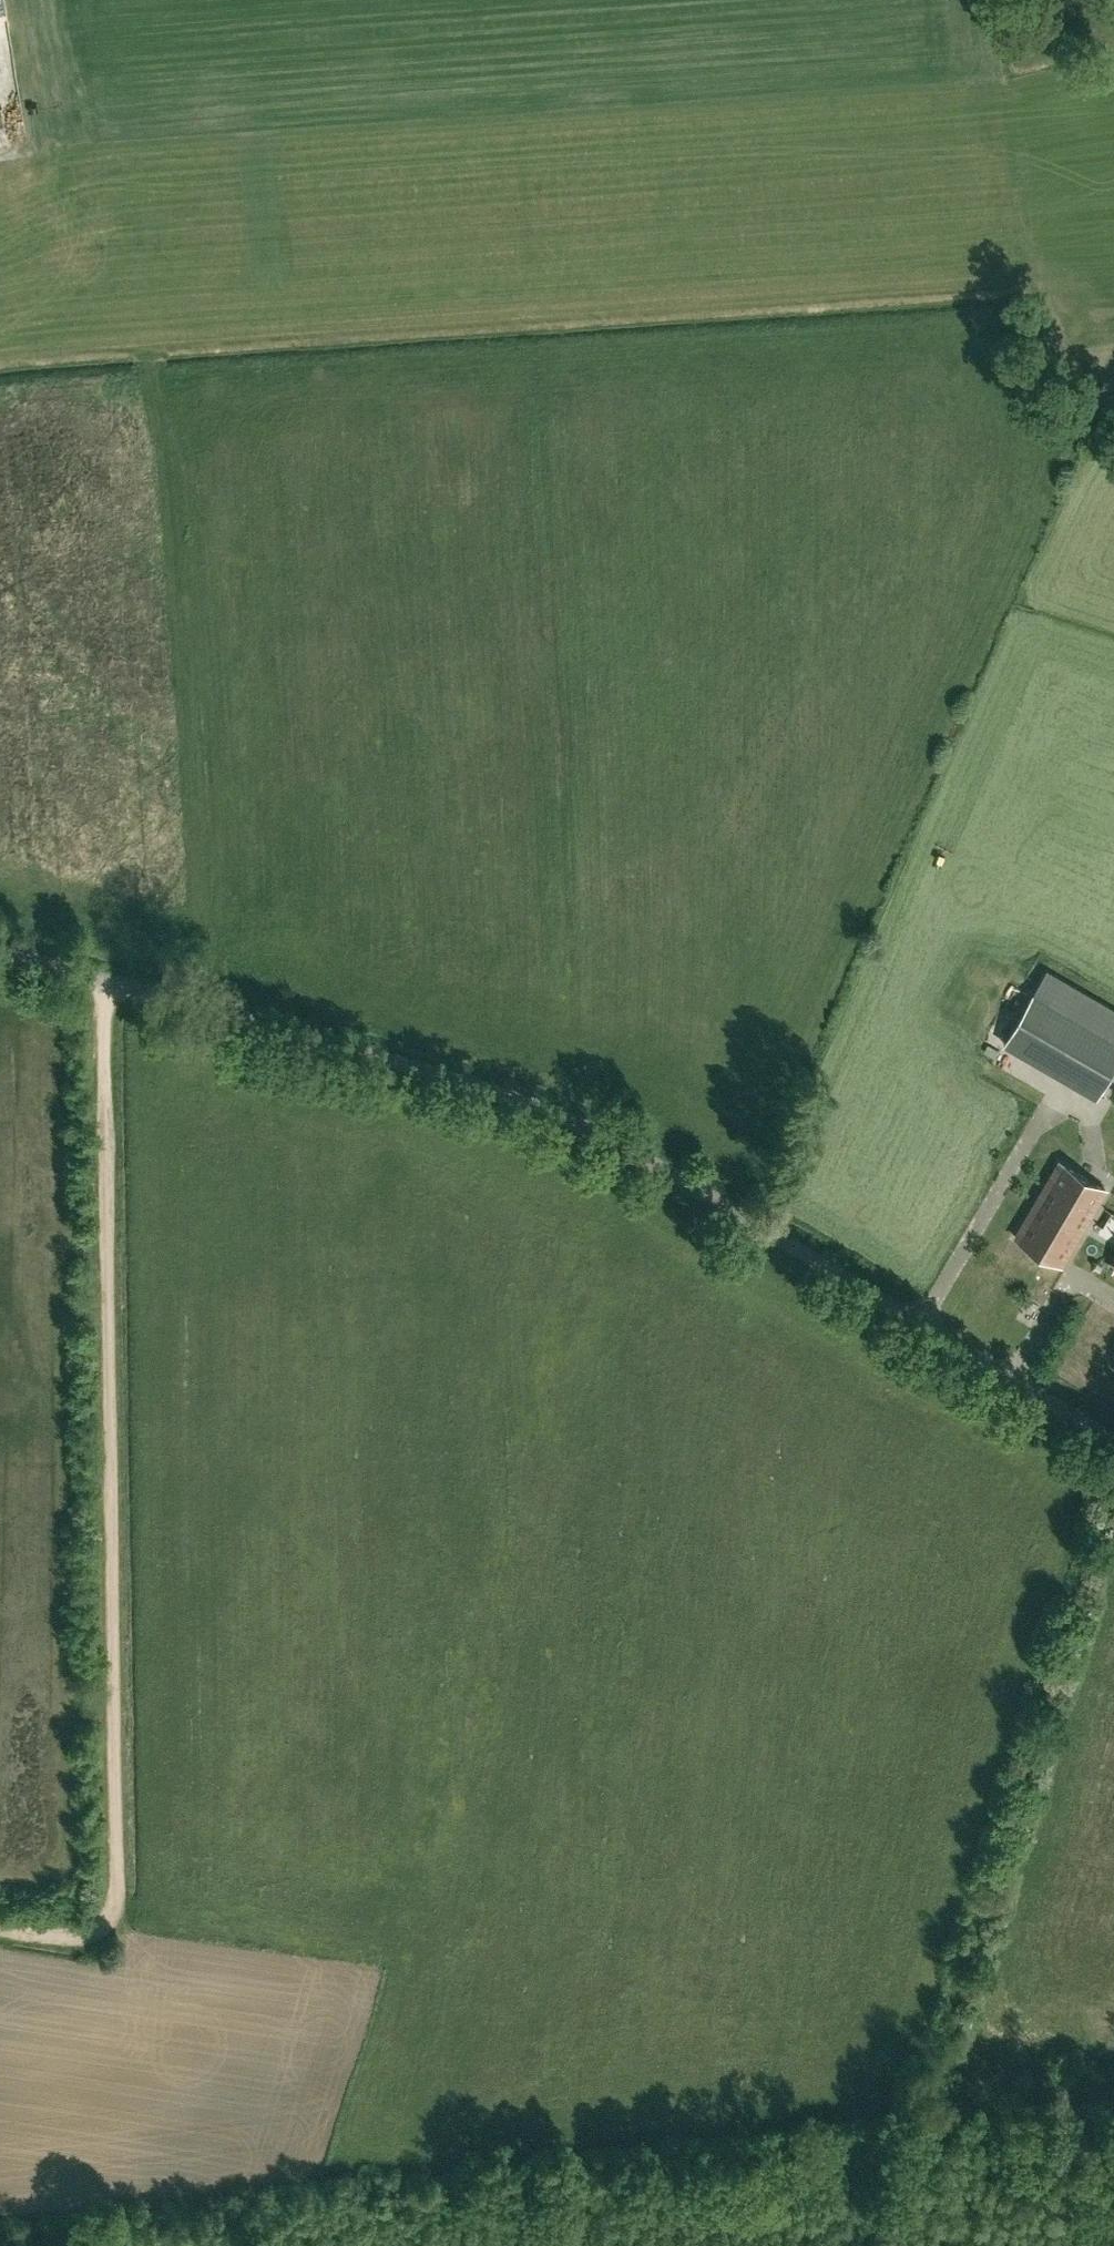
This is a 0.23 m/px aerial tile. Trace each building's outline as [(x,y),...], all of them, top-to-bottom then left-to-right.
[(1045,971),(1004,1043),(1097,1097),(1113,1067),(1113,1011),(1045,971)] [(952,977),(946,985),(963,997),(969,989),(952,977)] [(1060,1162),(1016,1237),(1061,1264),(1105,1189),(1060,1162)]
